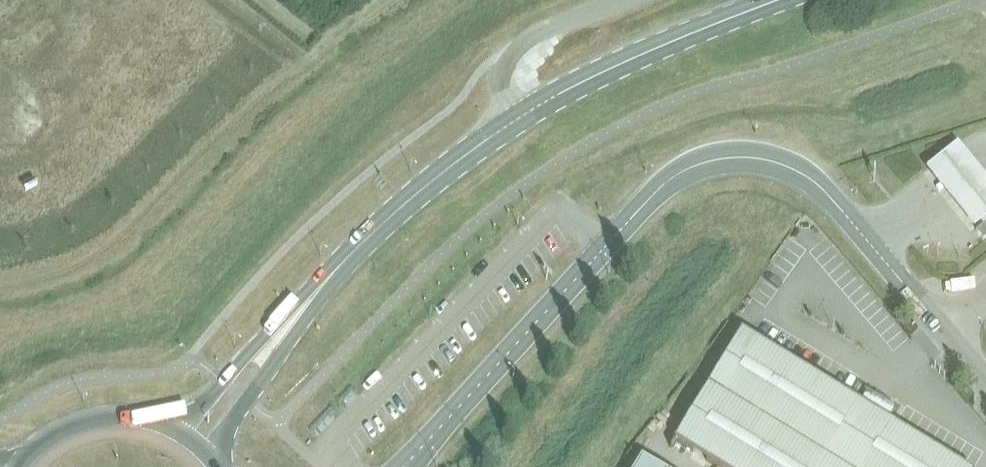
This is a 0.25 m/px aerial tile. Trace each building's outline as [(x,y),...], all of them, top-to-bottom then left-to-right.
[(924,166),(971,224),(985,212),(985,176),(957,143),(924,166)] [(976,231),(983,240),(985,237),(985,228),(984,225),(976,231)] [(889,423),(895,413),(897,415),(897,413),(865,393),(864,395),(866,396),(860,406),(742,333),(671,449),(672,450),(676,444),(714,466),(961,466),(889,423)]
